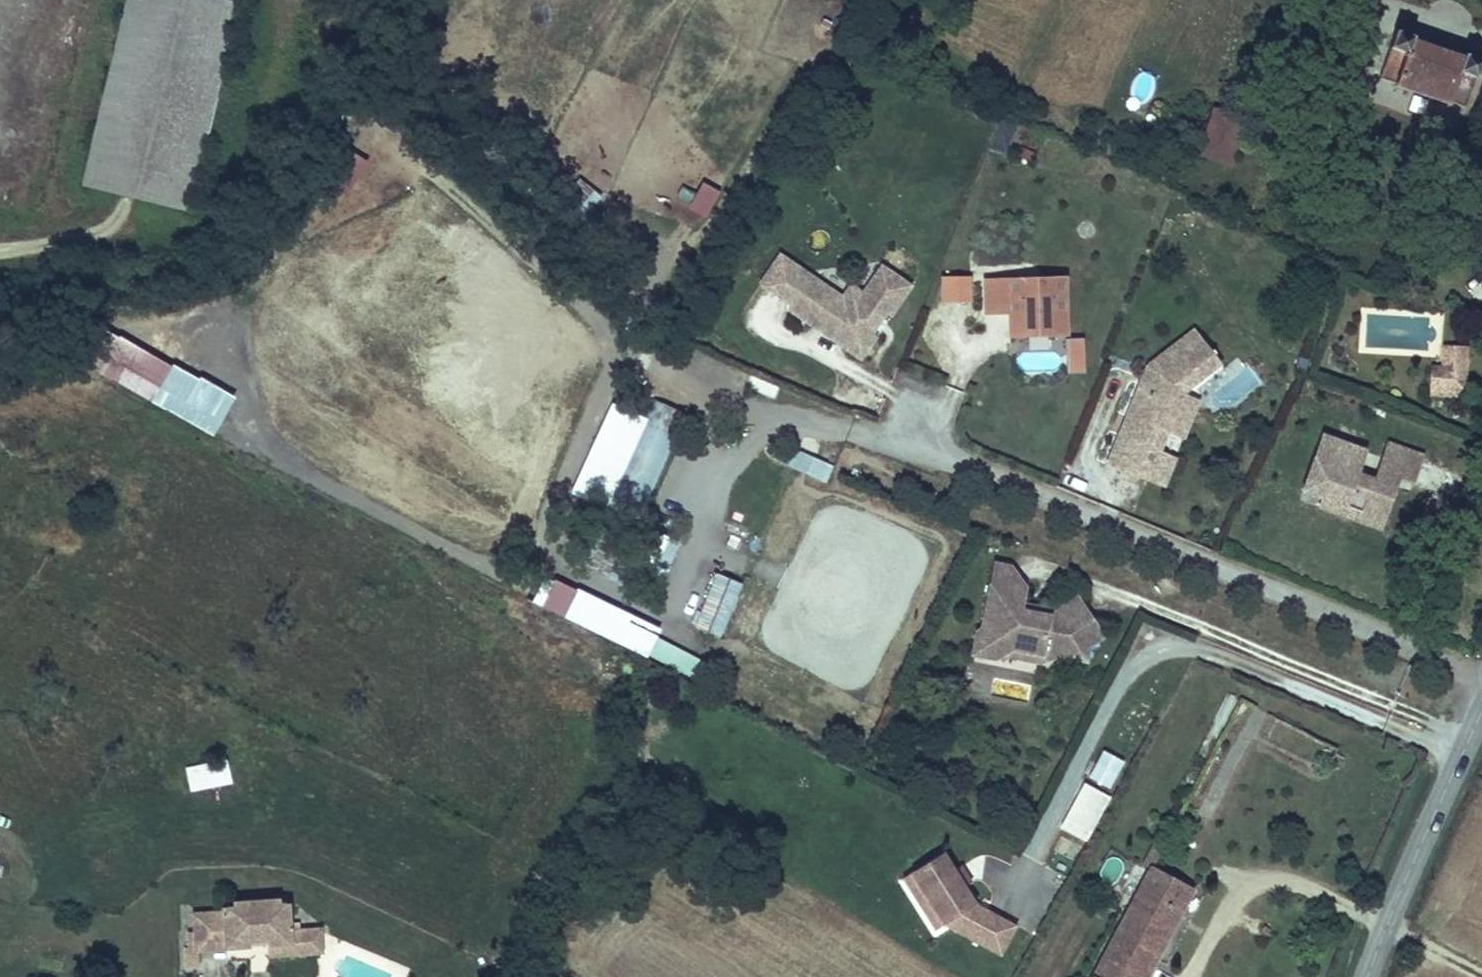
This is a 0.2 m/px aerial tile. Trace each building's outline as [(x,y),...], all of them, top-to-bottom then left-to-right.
[(239,4),(221,0),(128,0),(80,190),(128,201),(186,215),(239,4)] [(1465,107),(1481,60),(1465,54),(1463,57),(1412,39),(1413,36),(1395,30),(1379,78),(1395,83),(1394,86),(1449,104),(1450,102),(1465,107)] [(41,100),(34,134),(48,137),(55,103),(41,100)] [(1228,163),(1243,120),(1215,110),(1200,153),(1228,163)] [(329,168),(353,184),(369,159),(345,144),(329,168)] [(572,194),(590,209),(602,196),(584,180),(572,194)] [(695,224),(711,197),(692,187),(676,214),(695,224)] [(863,358),(913,282),(876,257),(850,297),(779,250),(755,287),(863,358)] [(972,273),(941,272),(940,300),(971,302),(972,273)] [(1048,334),(1069,333),(1068,272),(983,275),(984,312),(1008,311),(1009,335),(1028,335),(1028,347),(1049,347),(1048,334)] [(1161,327),(1111,466),(1166,486),(1178,454),(1163,449),(1169,433),(1185,439),(1201,396),(1200,396),(1217,347),(1161,327)] [(99,328),(83,370),(155,398),(172,357),(99,328)] [(1085,336),(1066,336),(1066,371),(1085,371),(1085,336)] [(1467,368),(1467,346),(1444,345),(1443,367),(1467,368)] [(1018,369),(1056,368),(1056,350),(1018,351),(1018,369)] [(1465,391),(1467,368),(1443,367),(1431,366),(1430,389),(1465,391)] [(1320,430),(1297,500),(1382,528),(1399,477),(1414,482),(1424,451),(1385,439),(1374,472),(1361,468),(1368,445),(1320,430)] [(828,480),(834,461),(783,444),(777,462),(828,480)] [(1026,586),(1011,566),(995,562),(988,596),(1014,601),(1012,608),(1050,615),(1059,609),(1022,603),(1026,586)] [(714,569),(692,625),(721,636),(743,581),(714,569)] [(698,655),(656,636),(661,624),(545,572),(531,602),(689,673),(698,655)] [(1103,637),(1077,598),(1066,605),(1065,608),(1064,611),(1062,610),(1059,609),(1050,615),(1012,608),(1014,601),(988,596),(982,627),(1002,655),(1012,648),(1042,654),(1043,652),(1044,649),(1059,651),(1058,656),(1086,661),(1089,646),(1103,637)] [(1002,655),(982,627),(977,632),(974,643),(972,654),(984,657),(997,659),(1002,655)] [(1110,789),(1125,759),(1102,748),(1087,777),(1110,789)] [(227,756),(184,766),(190,791),(233,782),(227,756)] [(13,784),(18,773),(0,765),(0,779),(13,784)] [(1058,827),(1085,842),(1111,795),(1083,781),(1058,827)] [(965,886),(955,870),(944,852),(911,873),(930,905),(922,910),(935,930),(944,925),(976,905),(965,886)] [(971,882),(961,866),(955,870),(965,886),(971,882)] [(1169,931),(1171,932),(1173,929),(1171,928),(1179,911),(1181,912),(1182,910),(1181,908),(1190,891),(1192,893),(1193,890),(1151,867),(1093,976),(1147,976),(1145,976),(1154,959),(1156,960),(1158,956),(1156,955),(1169,931)] [(930,905),(911,873),(902,878),(922,910),(930,905)] [(300,931),(299,924),(289,925),(288,905),(278,906),(277,901),(236,904),(236,909),(224,910),(224,913),(194,915),(196,934),(190,934),(191,950),(198,950),(250,946),(250,941),(267,940),(267,945),(291,943),(290,933),(300,932),(300,931)] [(970,939),(986,909),(976,905),(944,925),(970,939)] [(1001,955),(1017,925),(986,909),(970,939),(1001,955)] [(322,952),(320,930),(300,931),(300,932),(290,933),(291,943),(267,945),(268,956),(291,954),(322,952)] [(199,965),(198,950),(191,950),(186,951),(188,966),(199,965)]
